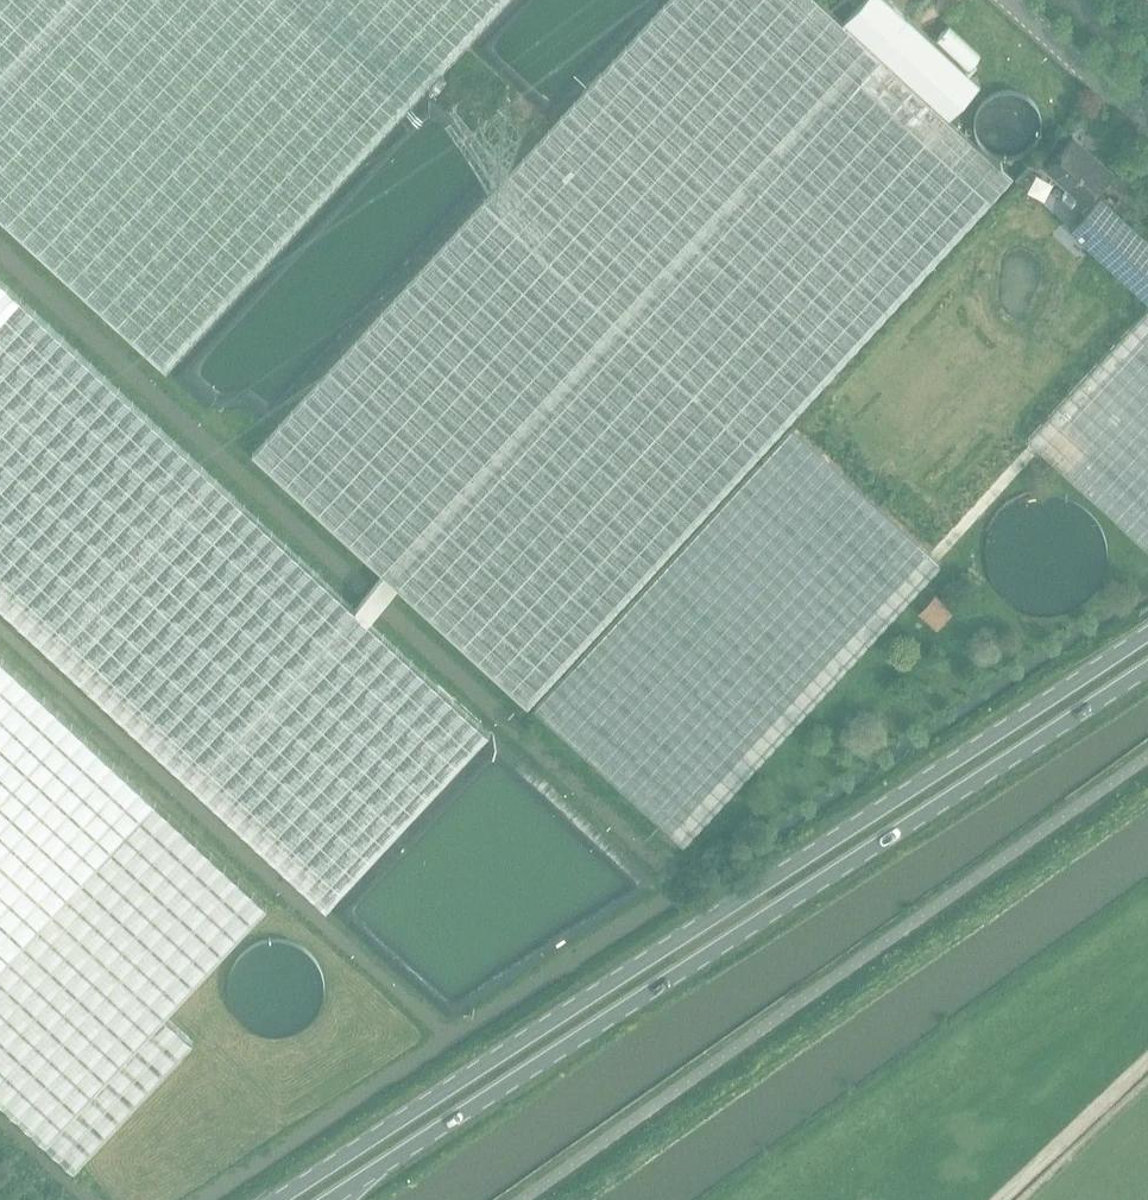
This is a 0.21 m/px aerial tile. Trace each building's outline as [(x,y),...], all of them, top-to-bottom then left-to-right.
[(170,370),(446,69),(509,0),(0,0),(0,212),(170,370)] [(947,120),(888,66),(841,23),(816,0),(670,0),(254,454),(385,573),(355,609),(368,621),(399,585),(528,703),(1010,177),(947,120)] [(916,25),(889,0),(863,0),(841,23),(888,66),(947,120),(980,84),(916,25)] [(1036,121),(1036,120),(1035,113),(1033,107),(1030,101),(1026,96),(1022,93),(1014,89),(1008,87),(1000,87),(994,88),(988,90),(983,93),(978,98),(974,103),(972,108),(970,116),(970,122),(970,128),(973,135),(976,139),(981,145),(985,149),(991,152),(997,153),(1005,154),(1016,151),(1022,148),(1026,144),(1031,138),(1034,132),(1035,127),(1036,121)] [(1084,200),(1111,170),(1094,154),(1091,158),(1070,139),(1047,165),(1084,200)] [(1103,195),(1070,230),(1147,301),(1147,236),(1103,195)] [(42,319),(0,280),(0,605),(325,908),(488,732),(368,621),(355,609),(42,319)] [(1028,438),(1147,550),(1147,307),(1028,438)] [(785,436),(534,709),(682,844),(932,570),(785,436)] [(1106,553),(1106,552),(1105,541),(1102,531),(1097,522),(1090,512),(1080,504),(1071,500),(1063,497),(1052,495),(1044,495),(1037,496),(1029,499),(1018,504),(1010,510),(1002,520),(997,530),(994,540),(992,551),(993,562),(996,572),(1002,583),(1009,592),(1016,598),(1025,603),(1036,607),(1046,608),(1056,608),(1067,605),(1076,601),(1088,593),(1095,584),(1101,575),(1104,565),(1106,553)] [(955,610),(936,594),(918,612),(937,629),(955,610)] [(76,1164),(197,1033),(169,1008),(272,897),(163,797),(33,678),(0,648),(0,1094),(76,1164)]
